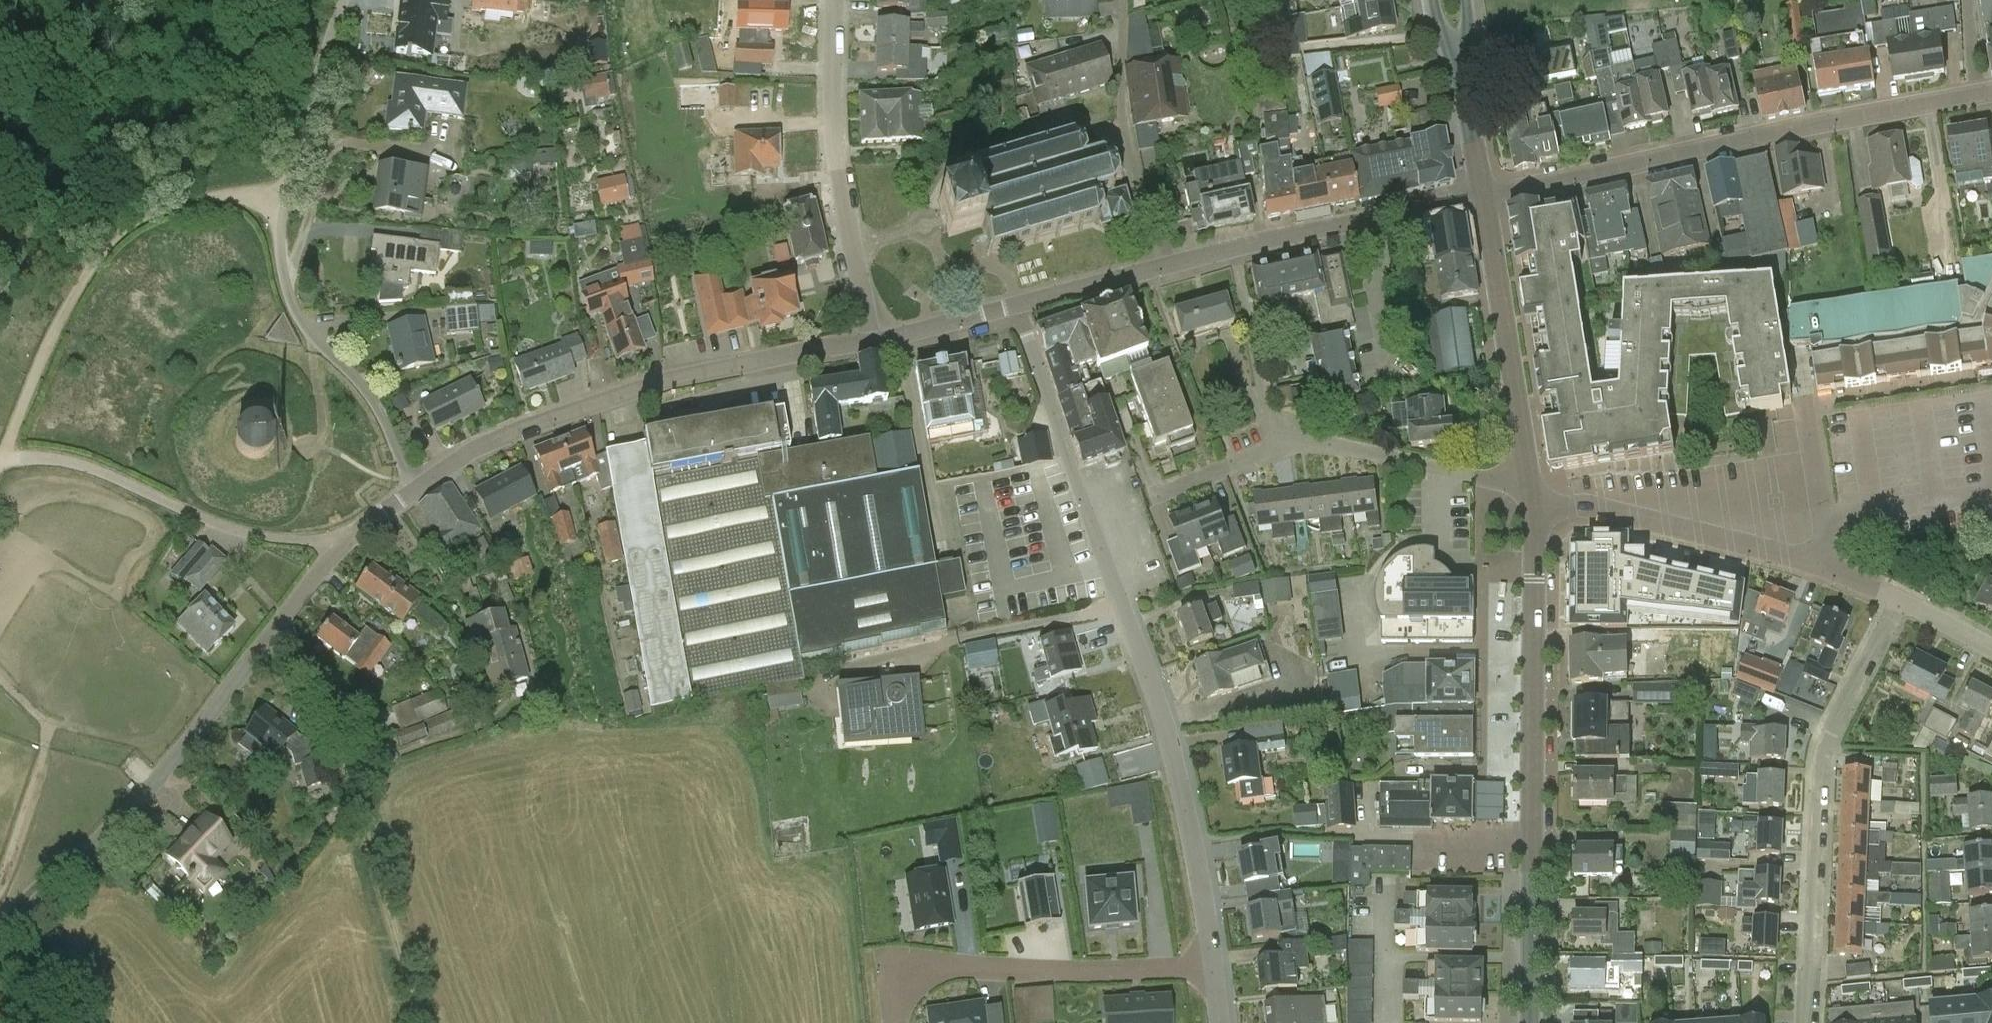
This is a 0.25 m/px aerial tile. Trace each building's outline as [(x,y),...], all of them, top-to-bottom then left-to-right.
[(401,7),(395,53),(429,58),(432,36),(450,38),(452,22),(445,21),(446,8),(447,2),(432,1),(432,0),(402,0),(401,7)] [(471,10),(500,13),(499,19),(513,20),(513,16),(516,16),(516,14),(525,15),(526,0),(472,0),(471,10)] [(876,9),(919,10),(919,0),(876,0),(876,9)] [(1046,5),(1045,5),(1045,20),(1073,19),(1072,3),(1094,2),(1094,0),(1046,0),(1046,5)] [(1355,5),(1339,8),(1344,39),(1393,30),(1388,0),(1379,0),(1355,4),(1355,5)] [(1989,52),(1987,52),(1991,78),(1991,0),(1979,0),(1989,52)] [(1874,89),(1869,54),(1868,51),(1865,27),(1862,1),(1843,4),(1844,11),(1812,16),(1816,44),(1811,45),(1813,63),(1819,98),(1874,89)] [(1784,4),(1790,48),(1804,46),(1797,2),(1784,4)] [(736,45),(735,64),(760,65),(771,66),(772,47),(767,47),(768,31),(785,32),(787,7),(756,5),(738,4),(736,31),(739,31),(738,45),(736,45)] [(1929,36),(1912,38),(1919,82),(1933,80),(1932,76),(1944,74),(1938,35),(1956,33),(1952,9),(1938,11),(1940,21),(1927,23),(1929,36)] [(1159,149),(1155,123),(1186,118),(1177,62),(1153,66),(1142,14),(1127,18),(1124,70),(1137,152),(1159,149)] [(1303,15),(1272,20),(1276,58),(1298,57),(1297,47),(1307,46),(1306,43),(1303,15)] [(1605,16),(1583,18),(1592,56),(1594,64),(1597,81),(1603,104),(1603,107),(1618,104),(1624,131),(1646,126),(1633,65),(1630,51),(1610,55),(1609,51),(1612,51),(1608,34),(1627,31),(1624,18),(1606,20),(1605,16)] [(1895,22),(1865,27),(1868,51),(1888,47),(1893,82),(1905,80),(1906,84),(1919,82),(1912,38),(1898,40),(1895,22)] [(923,26),(907,25),(876,24),(875,47),(906,48),(907,41),(922,41),(923,26)] [(995,31),(998,40),(1013,35),(1009,26),(995,31)] [(1663,36),(1665,44),(1670,69),(1676,96),(1687,93),(1692,116),(1711,112),(1712,116),(1715,116),(1706,71),(1693,74),(1691,64),(1682,66),(1675,33),(1663,36)] [(1722,36),(1727,61),(1740,59),(1735,33),(1722,36)] [(605,43),(588,45),(590,68),(607,66),(605,43)] [(1633,65),(1646,126),(1650,125),(1649,125),(1661,122),(1661,118),(1668,117),(1658,72),(1670,69),(1665,44),(1652,47),(1655,60),(1633,65)] [(687,46),(671,50),(677,74),(692,70),(687,46)] [(1108,74),(1099,46),(1024,69),(1031,94),(1035,108),(1063,100),(1111,85),(1108,74)] [(921,49),(906,48),(875,47),(875,73),(895,73),(895,82),(924,83),(925,63),(920,63),(921,49)] [(1506,64),(1512,89),(1575,75),(1570,49),(1506,64)] [(1342,121),(1328,54),(1302,59),(1306,79),(1310,79),(1319,126),(1342,121)] [(1594,64),(1582,66),(1586,84),(1597,81),(1594,64)] [(1708,71),(1706,71),(1715,116),(1738,110),(1730,70),(1709,75),(1708,71)] [(1010,72),(989,77),(993,99),(1015,94),(1010,72)] [(604,73),(581,77),(588,110),(597,108),(595,100),(609,98),(604,73)] [(1797,76),(1756,85),(1763,122),(1805,114),(1797,76)] [(424,115),(461,120),(465,88),(395,80),(391,114),(387,113),(385,130),(406,133),(406,130),(421,132),(422,129),(424,115)] [(718,110),(735,109),(734,87),(732,87),(732,82),(720,82),(720,87),(717,87),(718,110)] [(1571,85),(1554,88),(1558,105),(1574,102),(1571,85)] [(1399,98),(1397,87),(1376,91),(1378,102),(1399,98)] [(931,109),(920,110),(919,94),(858,96),(860,144),(921,142),(920,122),(931,121),(931,109)] [(1268,96),(1251,97),(1254,122),(1262,121),(1263,132),(1260,132),(1261,140),(1264,140),(1264,145),(1287,143),(1287,137),(1285,120),(1285,115),(1284,105),(1279,105),(1279,103),(1278,95),(1268,96)] [(1525,120),(1505,124),(1515,173),(1535,169),(1534,164),(1540,163),(1558,159),(1553,130),(1562,128),(1566,153),(1567,153),(1610,144),(1609,139),(1603,107),(1603,104),(1559,113),(1548,115),(1546,106),(1527,110),(1531,128),(1527,128),(1525,120)] [(1034,131),(1039,148),(965,170),(968,181),(972,194),(938,204),(943,220),(948,238),(982,228),(984,234),(986,241),(990,253),(1095,222),(1100,212),(1097,201),(1090,197),(1109,192),(1116,179),(1112,164),(1099,157),(1080,163),(1083,157),(1080,145),(1074,142),(1070,124),(1064,122),(1034,131)] [(1990,157),(1986,128),(1948,133),(1954,173),(1981,169),(1983,182),(1991,181),(1991,157),(1990,157)] [(777,170),(776,135),(735,136),(736,177),(761,176),(761,170),(777,170)] [(1349,154),(1351,166),(1358,203),(1433,190),(1452,187),(1443,136),(1408,142),(1408,144),(1349,154)] [(1912,160),(1905,161),(1904,158),(1900,138),(1869,143),(1873,166),(1870,170),(1874,191),(1909,185),(1916,189),(1921,188),(1924,185),(1920,164),(1912,160)] [(1255,144),(1238,147),(1241,163),(1244,176),(1253,175),(1249,155),(1256,153),(1255,144)] [(1257,151),(1260,167),(1261,200),(1262,200),(1263,220),(1293,215),(1290,178),(1289,162),(1279,163),(1276,147),(1257,151)] [(1801,162),(1798,147),(1775,151),(1783,197),(1824,190),(1819,159),(1801,162)] [(532,169),(532,165),(559,165),(558,156),(556,155),(556,151),(535,151),(535,157),(519,157),(514,163),(514,170),(519,175),(527,176),(532,169)] [(1715,210),(1739,205),(1749,250),(1725,255),(1731,282),(1787,280),(1786,254),(1788,254),(1776,204),(1766,158),(1733,165),(1706,171),(1715,210)] [(419,222),(419,217),(425,172),(379,166),(374,212),(403,215),(403,220),(419,222)] [(1351,166),(1322,171),(1328,208),(1357,203),(1358,203),(1351,166)] [(1195,186),(1184,188),(1188,208),(1197,206),(1199,212),(1190,214),(1192,226),(1201,224),(1203,232),(1231,226),(1231,228),(1253,223),(1247,194),(1244,176),(1218,181),(1216,168),(1193,173),(1195,186)] [(1310,174),(1290,178),(1293,215),(1328,208),(1322,171),(1310,173),(1310,174)] [(1710,246),(1698,192),(1693,173),(1646,183),(1650,203),(1661,257),(1710,246)] [(622,178),(597,182),(601,207),(633,201),(632,197),(626,198),(622,178)] [(1626,187),(1586,195),(1589,212),(1581,213),(1586,243),(1593,276),(1609,273),(1606,257),(1634,252),(1635,255),(1647,252),(1638,211),(1630,213),(1628,204),(1630,204),(1626,187)] [(1103,202),(1110,228),(1133,222),(1124,191),(1106,197),(1103,202)] [(1880,197),(1857,201),(1869,270),(1896,265),(1894,255),(1891,256),(1880,197)] [(1793,200),(1776,204),(1788,254),(1818,247),(1814,222),(1813,220),(1798,224),(1793,200)] [(819,267),(818,261),(826,259),(813,205),(782,212),(794,266),(803,264),(805,270),(819,267)] [(1610,463),(1674,453),(1668,417),(1677,418),(1686,418),(1689,358),(1715,357),(1725,418),(1743,415),(1754,413),(1762,412),(1775,410),(1782,409),(1781,398),(1791,397),(1773,282),(1624,289),(1622,332),(1612,332),(1611,342),(1621,343),(1619,390),(1593,394),(1572,264),(1582,262),(1579,244),(1586,243),(1581,213),(1579,207),(1577,208),(1542,213),(1541,207),(1510,212),(1519,265),(1523,264),(1526,283),(1521,284),(1528,324),(1533,323),(1536,342),(1535,342),(1535,345),(1536,345),(1539,364),(1535,364),(1541,405),(1544,404),(1547,423),(1543,423),(1551,473),(1598,465),(1598,464),(1610,462),(1610,463)] [(1429,223),(1435,266),(1473,259),(1467,218),(1429,223)] [(435,276),(438,251),(461,253),(463,233),(442,230),(441,233),(419,230),(418,244),(372,238),(370,253),(375,253),(371,286),(380,287),(379,292),(378,305),(401,303),(402,290),(408,291),(410,273),(435,276)] [(639,231),(621,234),(623,246),(619,247),(623,266),(619,267),(619,269),(623,288),(652,283),(649,263),(644,264),(639,231)] [(1315,257),(1249,271),(1257,307),(1314,295),(1322,335),(1308,338),(1321,404),(1331,402),(1357,397),(1356,392),(1344,332),(1353,330),(1348,306),(1351,306),(1340,255),(1316,260),(1315,257)] [(1731,282),(1725,255),(1710,258),(1716,283),(1731,282)] [(1478,295),(1473,259),(1435,266),(1441,301),(1478,295)] [(1962,265),(1965,284),(1874,297),(1790,310),(1790,347),(1810,347),(1817,393),(1991,367),(1991,260),(1962,265)] [(599,314),(606,331),(615,361),(619,359),(623,362),(629,360),(630,356),(643,351),(622,289),(623,288),(619,269),(576,283),(588,318),(599,314)] [(0,272),(0,294),(11,280),(0,272)] [(1644,273),(1632,276),(1634,287),(1646,284),(1644,273)] [(754,300),(751,301),(744,302),(742,293),(722,297),(717,274),(695,279),(708,335),(745,326),(758,323),(754,300)] [(754,300),(758,323),(760,331),(779,327),(778,321),(797,317),(793,300),(794,300),(788,274),(747,283),(751,301),(754,300)] [(1172,312),(1179,340),(1232,326),(1224,298),(1172,312)] [(1125,360),(1131,377),(1152,369),(1146,352),(1127,299),(1078,316),(1095,365),(1097,370),(1125,360)] [(445,308),(447,335),(479,332),(477,313),(497,311),(497,304),(445,308)] [(1467,312),(1436,316),(1443,358),(1472,354),(1467,312)] [(299,347),(283,316),(264,342),(299,347)] [(1082,389),(1076,371),(1095,365),(1078,316),(1034,330),(1079,470),(1099,463),(1102,472),(1119,466),(1116,458),(1122,456),(1098,384),(1082,389)] [(433,364),(423,320),(417,322),(387,328),(397,373),(433,364)] [(559,340),(561,346),(513,363),(524,394),(574,376),(571,366),(586,361),(576,334),(559,340)] [(998,376),(1016,375),(1014,353),(996,355),(998,376)] [(856,361),(858,377),(808,384),(811,411),(813,411),(817,444),(839,441),(835,408),(886,401),(880,357),(856,361)] [(962,364),(915,373),(922,410),(925,431),(926,434),(927,440),(928,440),(946,436),(951,440),(979,435),(983,429),(978,405),(970,406),(965,383),(975,381),(971,362),(962,364)] [(1166,364),(1152,369),(1131,377),(1128,378),(1153,445),(1165,441),(1168,451),(1194,442),(1166,364)] [(482,376),(470,382),(469,381),(439,395),(421,403),(434,432),(436,431),(452,423),(453,425),(483,411),(476,396),(489,390),(482,376)] [(1294,409),(1289,387),(1275,390),(1280,412),(1294,409)] [(1394,431),(1409,430),(1411,449),(1454,445),(1452,425),(1446,426),(1444,402),(1407,405),(1392,407),(1394,431)] [(605,455),(611,488),(650,708),(759,689),(803,682),(800,669),(824,665),(841,662),(841,659),(880,652),(880,649),(920,643),(920,641),(945,636),(939,602),(933,569),(916,474),(910,433),(818,448),(789,453),(782,413),(643,437),(644,447),(605,453),(605,455)] [(260,421),(253,420),(246,422),(240,426),(236,432),(235,439),(235,446),(239,453),(244,458),(250,460),(257,461),(264,459),(270,455),(274,449),(275,442),(275,435),(272,429),(266,424),(260,421)] [(605,455),(593,460),(583,432),(558,442),(569,473),(580,468),(585,482),(596,477),(601,492),(611,488),(605,455)] [(1046,434),(1010,442),(1015,470),(1051,464),(1046,434)] [(574,485),(569,473),(558,442),(533,451),(549,494),(574,485)] [(474,493),(489,521),(534,498),(529,489),(519,469),(474,493)] [(1379,528),(1378,514),(1374,481),(1350,484),(1354,517),(1368,515),(1369,529),(1379,528)] [(1341,518),(1354,517),(1350,484),(1326,487),(1332,534),(1342,533),(1341,518)] [(461,551),(458,546),(481,531),(451,485),(418,506),(435,533),(426,540),(438,559),(434,562),(442,575),(484,556),(483,554),(489,550),(483,539),(461,551)] [(1307,523),(1320,521),(1322,535),(1332,534),(1326,487),(1302,490),(1307,523)] [(1293,524),(1307,523),(1302,490),(1279,492),(1284,540),(1295,539),(1293,524)] [(1274,541),(1284,540),(1279,492),(1253,496),(1258,529),(1272,527),(1274,541)] [(1215,502),(1193,511),(1207,548),(1218,544),(1224,559),(1246,550),(1237,524),(1225,529),(1215,502)] [(1196,552),(1207,548),(1193,511),(1170,520),(1181,546),(1169,550),(1179,576),(1202,567),(1196,552)] [(577,542),(569,514),(551,520),(560,547),(577,542)] [(614,523),(596,527),(605,564),(622,561),(614,523)] [(519,551),(510,533),(500,539),(509,556),(519,551)] [(1571,546),(1570,631),(1628,632),(1629,617),(1740,631),(1745,588),(1645,563),(1645,554),(1629,554),(1629,538),(1587,537),(1586,546),(1571,546)] [(183,587),(185,584),(199,595),(200,593),(227,562),(211,548),(207,552),(198,543),(170,576),(183,587)] [(1379,580),(1378,583),(1376,589),(1376,595),(1376,603),(1377,609),(1378,615),(1380,620),(1381,622),(1381,643),(1473,644),(1474,582),(1454,582),(1450,577),(1444,572),(1439,568),(1435,567),(1435,554),(1425,552),(1417,552),(1408,554),(1399,558),(1390,565),(1384,573),(1379,580)] [(506,568),(516,580),(526,571),(517,560),(506,568)] [(1233,581),(1254,573),(1250,564),(1229,572),(1233,581)] [(958,565),(933,569),(939,602),(963,597),(958,565)] [(428,605),(420,599),(389,575),(387,579),(371,567),(354,589),(401,624),(409,613),(439,636),(447,624),(426,608),(428,605)] [(1975,605),(1991,614),(1991,572),(1989,577),(1975,605)] [(1339,592),(1336,573),(1309,577),(1312,596),(1339,592)] [(1292,603),(1289,579),(1263,582),(1266,606),(1292,603)] [(1263,611),(1259,584),(1233,587),(1235,601),(1254,598),(1255,612),(1263,611)] [(1767,589),(1763,597),(1748,591),(1745,600),(1742,623),(1779,637),(1794,599),(1767,589)] [(234,628),(204,597),(176,623),(206,654),(217,643),(217,644),(234,628)] [(1217,605),(1203,610),(1202,609),(1179,617),(1190,647),(1213,639),(1208,626),(1223,621),(1217,605)] [(1817,666),(1808,662),(1802,676),(1827,686),(1833,672),(1832,671),(1838,656),(1839,656),(1844,643),(1841,642),(1849,622),(1824,611),(1810,644),(1809,648),(1822,654),(1817,666)] [(472,644),(478,643),(491,690),(527,680),(514,631),(508,633),(503,615),(466,625),(472,644)] [(344,660),(344,659),(355,667),(353,670),(367,680),(390,648),(365,629),(358,639),(332,619),(317,640),(344,660)] [(1050,681),(1080,671),(1074,651),(1069,634),(1039,643),(1050,681)] [(993,642),(964,646),(968,671),(997,667),(993,642)] [(1627,643),(1600,643),(1570,644),(1572,685),(1601,684),(1601,679),(1628,679),(1627,643)] [(1259,646),(1224,657),(1195,666),(1207,701),(1235,692),(1231,679),(1266,668),(1259,646)] [(1784,670),(1745,656),(1735,681),(1774,696),(1784,670)] [(1908,663),(1898,682),(1943,705),(1955,683),(1944,677),(1946,672),(1917,657),(1912,665),(1908,663)] [(1474,667),(1428,667),(1403,667),(1384,677),(1384,700),(1360,701),(1361,712),(1394,708),(1473,707),(1474,707),(1474,667)] [(1326,704),(1361,699),(1357,671),(1322,677),(1314,678),(1318,705),(1326,704)] [(840,719),(843,748),(923,740),(917,678),(837,686),(840,719)] [(1784,678),(1778,693),(1789,698),(1794,688),(1791,681),(1784,678)] [(1732,696),(1756,705),(1761,692),(1737,683),(1732,696)] [(1633,685),(1633,705),(1676,706),(1676,685),(1633,685)] [(1984,720),(1987,721),(1991,712),(1991,696),(1972,685),(1960,706),(1969,711),(1959,731),(1973,739),(1984,720)] [(429,693),(389,708),(397,729),(437,715),(429,693)] [(623,695),(628,712),(637,710),(632,693),(623,695)] [(425,723),(431,737),(468,724),(459,699),(448,703),(452,713),(425,723)] [(1053,760),(1063,757),(1076,753),(1077,757),(1096,752),(1089,726),(1096,724),(1089,699),(1062,707),(1060,703),(1043,708),(1052,739),(1048,740),(1053,760)] [(1571,741),(1575,741),(1575,743),(1573,743),(1573,760),(1599,760),(1629,760),(1629,707),(1627,704),(1606,704),(1575,703),(1575,705),(1571,705),(1571,741)] [(1395,761),(1415,761),(1474,760),(1473,723),(1473,707),(1394,708),(1361,712),(1343,715),(1347,742),(1396,735),(1395,743),(1395,761)] [(294,767),(298,766),(305,791),(329,783),(322,757),(318,759),(315,748),(265,710),(246,735),(247,736),(239,746),(256,759),(264,748),(276,758),(281,751),(283,748),(291,754),(294,767)] [(1923,729),(1935,736),(1945,717),(1933,710),(1923,729)] [(1957,723),(1945,717),(1935,736),(1947,742),(1957,723)] [(395,735),(400,748),(426,739),(422,726),(395,735)] [(1704,727),(1704,738),(1711,739),(1715,735),(1715,728),(1704,727)] [(1740,745),(1750,745),(1749,760),(1785,761),(1786,732),(1753,731),(1753,727),(1741,727),(1740,745)] [(1259,779),(1256,754),(1286,750),(1285,735),(1246,740),(1247,749),(1223,752),(1227,786),(1240,784),(1242,801),(1265,798),(1263,779),(1259,779)] [(1983,761),(1991,766),(1991,744),(1983,761)] [(1101,763),(1076,770),(1083,795),(1108,788),(1101,763)] [(1739,780),(1739,767),(1701,765),(1700,778),(1739,780)] [(1868,804),(1870,772),(1844,771),(1842,803),(1868,804)] [(1627,779),(1613,779),(1613,773),(1575,773),(1575,804),(1627,804),(1627,779)] [(1896,785),(1897,774),(1882,773),(1881,785),(1896,785)] [(1742,807),(1758,807),(1782,808),(1783,778),(1747,776),(1746,787),(1743,787),(1742,807)] [(1956,778),(1929,779),(1931,799),(1958,798),(1956,778)] [(1432,824),(1472,824),(1473,784),(1418,783),(1418,785),(1380,785),(1379,830),(1432,830),(1432,824)] [(1145,785),(1106,791),(1109,811),(1133,807),(1148,805),(1145,785)] [(1356,828),(1353,788),(1348,788),(1325,790),(1328,830),(1356,828)] [(1971,832),(1991,830),(1991,798),(1968,800),(1952,800),(1953,817),(1962,817),(1970,816),(1971,832)] [(1867,833),(1868,804),(1842,803),(1841,832),(1867,833)] [(1919,817),(1920,805),(1918,805),(1881,803),(1881,815),(1919,817)] [(1660,830),(1670,831),(1696,832),(1697,806),(1661,804),(1660,830)] [(1039,808),(1041,826),(1055,824),(1052,806),(1039,808)] [(1315,806),(1295,807),(1296,827),(1316,826),(1315,806)] [(1748,855),(1758,855),(1781,856),(1782,826),(1761,825),(1761,819),(1744,818),(1743,834),(1748,834),(1748,855)] [(168,858),(204,894),(224,873),(212,862),(230,844),(205,820),(193,832),(168,858)] [(937,854),(958,850),(953,821),(932,825),(935,845),(937,854)] [(1695,861),(1696,832),(1670,831),(1669,860),(1695,861)] [(1894,835),(1867,833),(1841,832),(1840,863),(1866,864),(1866,844),(1894,845),(1894,835)] [(1697,861),(1730,863),(1731,847),(1711,845),(1711,840),(1698,840),(1697,861)] [(1269,882),(1266,862),(1281,860),(1279,844),(1259,847),(1260,852),(1239,855),(1244,886),(1269,882)] [(1950,874),(1965,873),(1991,871),(1991,846),(1963,848),(1964,861),(1949,863),(1950,874)] [(1412,852),(1412,849),(1362,848),(1362,849),(1352,849),(1351,887),(1369,885),(1370,873),(1411,874),(1412,852)] [(1622,849),(1613,849),(1574,848),(1574,878),(1613,879),(1613,866),(1622,866),(1622,849)] [(1333,873),(1332,885),(1349,885),(1349,873),(1350,853),(1333,853),(1333,867),(1335,870),(1333,873)] [(1922,866),(1866,864),(1840,863),(1838,894),(1864,895),(1865,883),(1878,883),(1878,876),(1921,878),(1922,866)] [(954,927),(944,870),(925,874),(903,877),(913,934),(954,927)] [(1965,873),(1967,898),(1991,896),(1991,871),(1965,873)] [(1780,873),(1756,873),(1738,872),(1737,900),(1737,910),(1756,911),(1757,904),(1779,905),(1780,873)] [(1951,906),(1950,874),(1929,875),(1930,906),(1951,906)] [(1019,901),(1024,931),(1060,925),(1052,879),(1024,884),(1026,899),(1019,901)] [(1084,885),(1089,930),(1134,926),(1130,881),(1084,885)] [(1694,908),(1722,909),(1722,899),(1723,884),(1695,882),(1694,908)] [(1271,894),(1272,908),(1249,911),(1253,940),(1281,936),(1297,934),(1292,892),(1271,894)] [(1863,925),(1864,910),(1877,911),(1877,906),(1921,908),(1921,896),(1891,895),(1876,895),(1864,895),(1838,894),(1837,924),(1863,925)] [(1394,931),(1416,931),(1416,954),(1472,955),(1472,925),(1471,925),(1471,897),(1417,896),(1416,915),(1395,915),(1394,931)] [(1573,940),(1601,940),(1601,948),(1613,948),(1613,957),(1634,957),(1635,935),(1618,935),(1618,904),(1595,904),(1595,915),(1573,915),(1573,940)] [(1695,920),(1724,922),(1725,910),(1695,909),(1695,920)] [(1970,937),(1991,936),(1991,912),(1968,913),(1970,937)] [(1939,918),(1928,918),(1929,940),(1957,939),(1956,926),(1939,927),(1939,918)] [(1742,936),(1753,936),(1752,952),(1771,953),(1776,953),(1777,921),(1754,920),(1742,919),(1742,936)] [(1890,926),(1863,925),(1837,924),(1835,956),(1861,957),(1862,937),(1888,937),(1890,926)] [(1970,937),(1972,963),(1991,961),(1991,936),(1970,937)] [(1347,939),(1325,941),(1327,955),(1348,953),(1347,939)] [(1278,944),(1280,959),(1257,961),(1261,993),(1298,989),(1296,971),(1310,970),(1307,941),(1278,944)] [(1349,942),(1349,954),(1373,955),(1374,942),(1349,942)] [(1373,966),(1373,955),(1349,954),(1349,966),(1373,966)] [(1572,989),(1604,990),(1620,990),(1620,977),(1641,977),(1641,957),(1634,957),(1613,957),(1613,965),(1604,965),(1572,964),(1572,989)] [(1669,968),(1668,959),(1654,959),(1654,968),(1669,968)] [(1668,959),(1669,968),(1683,968),(1683,959),(1668,959)] [(1953,959),(1930,961),(1931,974),(1945,973),(1954,972),(1953,959)] [(1700,972),(1715,972),(1715,963),(1701,962),(1700,972)] [(1730,963),(1715,963),(1715,972),(1729,972),(1730,963)] [(1752,964),(1738,963),(1738,973),(1752,973),(1752,964)] [(1869,964),(1845,967),(1847,980),(1870,977),(1869,964)] [(1373,978),(1373,966),(1349,966),(1348,978),(1373,978)] [(1425,1000),(1425,1022),(1481,1022),(1481,967),(1426,966),(1425,985),(1404,985),(1404,1000),(1425,1000)] [(1976,971),(1977,980),(1991,979),(1991,969),(1976,971)] [(1963,981),(1977,980),(1976,971),(1962,972),(1963,981)] [(1373,990),(1373,978),(1348,978),(1348,990),(1373,990)] [(1917,981),(1918,990),(1932,988),(1931,979),(1917,981)] [(1918,990),(1917,981),(1903,982),(1903,991),(1918,990)] [(1870,985),(1854,987),(1854,996),(1871,994),(1870,985)] [(1854,987),(1841,988),(1842,997),(1854,996),(1854,987)] [(1014,991),(1016,1022),(1034,1022),(1032,990),(1014,991)] [(1373,1002),(1373,990),(1348,990),(1348,1002),(1373,1002)] [(1323,1000),(1265,1006),(1267,1022),(1326,1022),(1323,1000)] [(1160,1002),(1104,1005),(1105,1022),(1162,1022),(1160,1002)] [(1372,1014),(1373,1002),(1348,1002),(1348,1014),(1372,1014)] [(1979,1004),(1981,1022),(1991,1022),(1991,1002),(1979,1004)] [(1979,1004),(1956,1006),(1957,1022),(1981,1022),(1979,1004)] [(1913,1005),(1885,1008),(1885,1013),(1886,1022),(1914,1022),(1913,1005)] [(1956,1006),(1930,1008),(1931,1022),(1957,1022),(1956,1006)] [(929,1013),(930,1022),(982,1022),(980,1007),(929,1013)] [(1857,1022),(1886,1022),(1885,1013),(1885,1008),(1856,1010),(1857,1022)] [(1856,1010),(1828,1013),(1829,1022),(1857,1022),(1856,1010)] [(1372,1014),(1348,1014),(1348,1022),(1372,1022),(1372,1014)]
